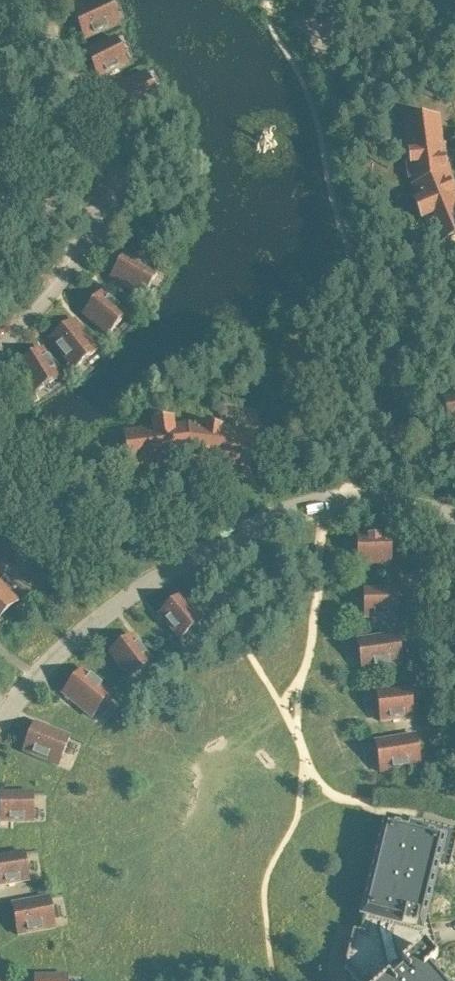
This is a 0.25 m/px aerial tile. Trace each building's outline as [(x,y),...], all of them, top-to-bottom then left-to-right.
[(71,11),(85,41),(121,25),(109,0),(95,0),(71,11)] [(116,37),(84,51),(97,80),(129,65),(116,37)] [(146,72),(111,89),(125,119),(161,102),(146,72)] [(443,154),(439,120),(421,122),(422,131),(407,133),(409,153),(407,154),(410,179),(412,179),(413,185),(446,177),(445,166),(448,166),(447,154),(443,154)] [(278,161),(282,153),(282,151),(278,140),(267,136),(259,138),(257,140),(252,151),(256,161),(257,161),(267,166),(278,161)] [(413,185),(419,200),(415,202),(422,220),(426,218),(433,234),(448,228),(451,237),(454,235),(454,199),(454,198),(454,189),(454,185),(450,187),(446,177),(413,185)] [(161,271),(127,250),(110,279),(143,300),(161,271)] [(128,314),(102,292),(82,315),(108,337),(128,314)] [(99,350),(75,320),(49,340),(73,371),(99,350)] [(44,348),(17,364),(34,394),(62,377),(44,348)] [(442,397),(449,431),(454,430),(454,394),(442,397)] [(171,422),(152,425),(153,430),(135,432),(137,448),(129,449),(131,467),(165,462),(166,466),(178,464),(177,461),(188,459),(188,425),(172,427),(171,422)] [(194,426),(188,425),(188,459),(199,461),(198,464),(210,466),(210,462),(245,467),(247,449),(238,448),(240,432),(220,429),(220,427),(195,424),(194,426)] [(391,533),(356,535),(358,566),(392,565),(391,533)] [(0,580),(0,620),(20,600),(0,580)] [(397,586),(363,588),(364,620),(398,618),(397,586)] [(183,596),(159,615),(180,641),(204,622),(183,596)] [(398,633),(357,639),(362,672),(403,666),(398,633)] [(133,634),(108,654),(128,680),(153,661),(133,634)] [(83,668),(61,694),(92,720),(114,693),(83,668)] [(410,687),(376,691),(380,723),(414,719),(410,687)] [(71,737),(35,722),(23,753),(58,768),(71,737)] [(415,733),(374,741),(380,774),(421,767),(415,733)] [(34,792),(0,792),(0,823),(34,823),(34,792)] [(382,822),(359,917),(365,918),(360,934),(354,932),(344,968),(357,980),(439,980),(430,971),(435,967),(430,961),(438,954),(430,921),(426,919),(439,867),(450,869),(454,847),(454,831),(420,822),(419,825),(409,822),(408,827),(382,822)] [(0,855),(0,887),(30,882),(25,851),(0,855)] [(50,896),(12,903),(18,936),(57,928),(50,896)]
